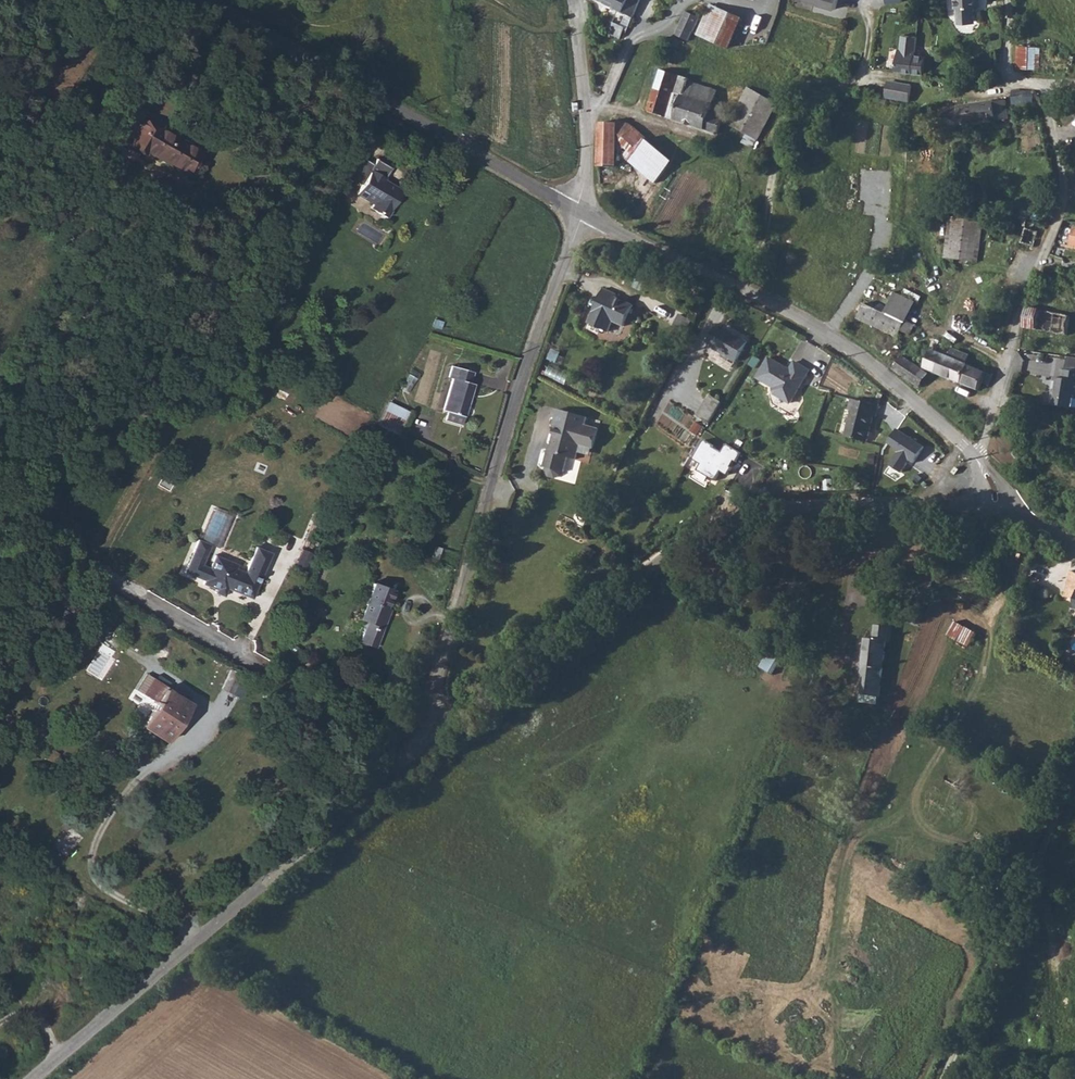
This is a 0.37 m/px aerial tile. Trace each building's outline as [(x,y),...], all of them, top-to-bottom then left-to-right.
[(636,18),(645,0),(600,0),(636,18)] [(837,9),(839,0),(805,0),(837,9)] [(969,6),(975,5),(974,0),(948,0),(949,7),(952,7),(953,20),(970,19),(969,6)] [(747,20),(712,3),(697,33),(732,50),(747,20)] [(702,14),(689,8),(678,30),(691,37),(702,14)] [(627,31),(621,28),(616,40),(622,42),(627,31)] [(895,68),(912,70),(915,50),(916,46),(918,35),(903,33),(901,47),(898,47),(895,68)] [(1041,47),(1018,46),(1017,68),(1040,69),(1041,47)] [(926,52),(915,50),(912,70),(923,72),(926,52)] [(691,80),(663,70),(649,112),(706,130),(711,115),(718,91),(691,82),(691,80)] [(905,85),(892,83),(889,97),(903,99),(905,85)] [(750,88),(731,124),(760,139),(779,103),(750,88)] [(1035,90),(1014,90),(1014,104),(1035,104),(1035,90)] [(1010,115),(1006,96),(994,98),(998,118),(1010,115)] [(998,118),(994,98),(935,108),(938,128),(960,124),(998,118)] [(726,120),(711,115),(706,130),(721,135),(726,120)] [(146,118),(129,147),(147,157),(150,152),(171,164),(173,165),(194,177),(215,141),(199,131),(190,146),(163,130),(164,129),(146,118)] [(627,119),(601,120),(603,165),(620,164),(619,132),(620,131),(627,119)] [(649,135),(636,122),(635,124),(627,119),(620,131),(636,147),(649,135)] [(675,161),(649,135),(636,147),(629,154),(655,180),(675,161)] [(357,197),(374,207),(372,211),(387,220),(402,193),(385,183),(392,171),(377,163),(375,168),(360,160),(349,180),(363,188),(357,197)] [(950,218),(945,259),(977,263),(982,221),(950,218)] [(1013,235),(1015,224),(1000,222),(998,232),(1013,235)] [(1037,233),(1027,229),(1021,244),(1032,248),(1037,233)] [(856,296),(906,319),(915,300),(865,277),(856,296)] [(635,304),(616,296),(618,293),(606,287),(591,321),(610,329),(615,318),(627,323),(635,304)] [(856,296),(849,312),(899,335),(906,319),(856,296)] [(1028,308),(1026,322),(1025,328),(1038,330),(1041,310),(1028,308)] [(1041,310),(1038,330),(1055,332),(1058,312),(1041,310)] [(1058,312),(1055,332),(1071,334),(1074,314),(1058,312)] [(749,341),(726,329),(724,333),(716,329),(708,343),(715,346),(714,350),(737,362),(749,341)] [(989,394),(997,376),(968,363),(972,354),(953,346),(950,355),(934,348),(926,366),(989,394)] [(894,369),(918,386),(921,389),(932,374),(925,368),(905,354),(894,369)] [(809,370),(796,363),(790,374),(782,370),(784,367),(769,359),(758,379),(776,388),(773,394),(791,404),(809,370)] [(441,411),(445,413),(463,419),(474,387),(467,384),(471,372),(449,365),(445,376),(452,379),(441,411)] [(551,366),(547,374),(565,383),(569,375),(551,366)] [(1058,407),(1074,410),(1074,371),(1070,370),(1069,370),(1067,380),(1060,378),(1057,397),(1060,397),(1058,407)] [(700,415),(712,423),(724,402),(713,395),(700,415)] [(875,405),(850,398),(847,409),(849,409),(842,434),(863,440),(869,416),(872,416),(875,405)] [(397,433),(408,409),(389,400),(378,424),(397,433)] [(548,476),(555,478),(561,475),(561,472),(564,472),(568,457),(576,459),(581,445),(594,449),(599,429),(586,426),(588,417),(562,410),(557,427),(552,445),(553,445),(551,451),(549,450),(544,467),(546,467),(546,470),(548,476)] [(463,419),(445,413),(442,421),(460,428),(463,419)] [(891,464),(903,472),(909,463),(912,465),(924,446),(898,430),(891,442),(901,448),(891,464)] [(935,443),(942,437),(938,433),(932,438),(935,443)] [(704,443),(692,462),(700,467),(696,473),(714,484),(720,474),(727,478),(731,470),(730,469),(734,464),(736,465),(741,456),(726,447),(721,455),(713,450),(713,449),(704,443)] [(907,487),(914,480),(908,475),(902,482),(907,487)] [(241,561),(231,556),(234,552),(212,541),(206,553),(199,549),(209,530),(196,524),(180,556),(200,565),(197,570),(211,577),(219,581),(221,577),(234,583),(238,576),(249,582),(268,545),(253,537),(241,561)] [(297,565),(305,568),(311,551),(302,549),(297,565)] [(436,564),(443,567),(448,557),(440,554),(436,564)] [(1068,571),(1061,596),(1071,599),(1069,606),(1074,608),(1074,573),(1068,571)] [(238,576),(234,583),(245,589),(249,582),(238,576)] [(352,634),(364,638),(369,624),(373,625),(378,611),(375,610),(378,600),(384,583),(365,576),(353,612),(359,614),(352,634)] [(956,620),(948,635),(970,646),(978,632),(956,620)] [(369,624),(364,638),(368,639),(373,625),(369,624)] [(877,703),(885,649),(888,649),(891,633),(872,630),(870,646),(864,645),(856,700),(877,703)] [(187,704),(184,702),(162,688),(163,686),(148,675),(138,691),(153,701),(139,722),(163,738),(165,739),(187,704)] [(1058,1070),(1058,1078),(1068,1078),(1068,1070),(1058,1070)]
